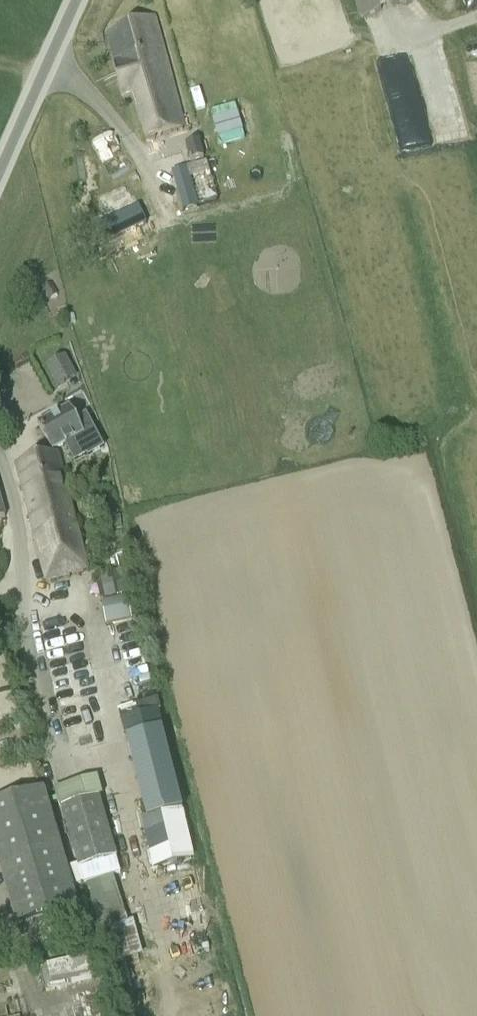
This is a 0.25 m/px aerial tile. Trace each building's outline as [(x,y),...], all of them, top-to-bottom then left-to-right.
[(362,19),(407,0),(354,0),(362,19)] [(155,20),(117,30),(106,33),(123,95),(133,92),(146,138),(185,127),(155,20)] [(402,140),(452,128),(435,56),(410,61),(409,58),(385,64),(402,140)] [(202,141),(186,145),(191,162),(204,159),(206,158),(202,141)] [(172,173),(184,211),(198,207),(187,169),(172,173)] [(116,206),(94,219),(112,250),(135,237),(116,206)] [(51,284),(44,288),(49,298),(57,293),(51,284)] [(65,359),(48,368),(58,387),(76,378),(65,359)] [(92,427),(82,432),(70,409),(39,423),(52,451),(67,443),(72,455),(83,449),(83,451),(100,443),(92,427)] [(46,581),(87,571),(59,455),(17,465),(46,581)] [(128,593),(122,570),(95,577),(101,600),(128,593)] [(107,626),(132,621),(127,597),(102,602),(107,626)] [(43,650),(66,646),(61,619),(38,623),(43,650)] [(121,721),(160,712),(157,700),(118,710),(121,721)] [(163,733),(127,741),(145,819),(181,811),(163,733)] [(79,908),(45,793),(0,806),(0,866),(17,926),(79,908)] [(118,859),(100,798),(61,809),(78,867),(69,869),(75,888),(121,874),(116,859),(118,859)] [(193,861),(181,811),(145,819),(144,819),(141,820),(153,871),(193,861)] [(37,968),(42,988),(85,977),(80,958),(37,968)]
